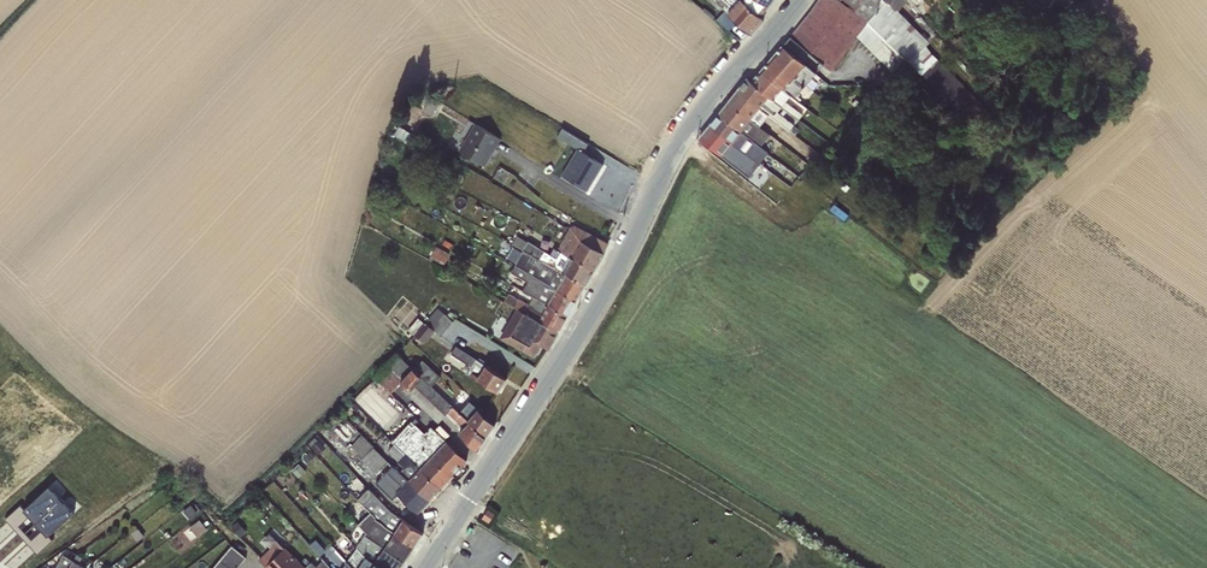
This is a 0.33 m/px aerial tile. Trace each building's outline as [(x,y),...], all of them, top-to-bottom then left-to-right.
[(724,11),(736,22),(750,35),(763,20),(759,16),(768,6),(759,0),(712,0),(724,11)] [(838,0),(818,0),(790,37),(831,71),(857,37),(891,72),(905,59),(868,21),(838,0)] [(868,21),(905,59),(909,63),(926,46),(930,43),(898,11),(906,2),(904,0),(838,0),(868,21)] [(724,11),(716,20),(729,31),(736,22),(724,11)] [(955,37),(947,45),(952,51),(961,44),(962,46),(966,42),(960,36),(956,39),(955,37)] [(782,46),(773,57),(805,85),(815,73),(782,46)] [(926,46),(909,63),(981,135),(989,126),(985,120),(990,115),(985,109),(986,108),(932,55),(926,46)] [(773,57),(761,71),(791,94),(794,97),(805,85),(773,57)] [(761,71),(751,82),(782,106),(798,119),(802,114),(785,101),(791,94),(761,71)] [(747,79),(737,91),(768,115),(777,121),(788,130),(793,125),(777,112),(782,106),(751,82),(747,79)] [(737,91),(728,102),(759,126),(768,115),(737,91)] [(430,97),(423,111),(432,116),(439,102),(430,97)] [(728,102),(718,115),(760,147),(770,135),(759,126),(728,102)] [(718,115),(709,126),(759,164),(768,153),(760,147),(718,115)] [(788,130),(777,121),(771,129),(783,138),(785,136),(797,146),(802,141),(788,130)] [(475,123),(458,150),(484,166),(501,139),(475,123)] [(398,126),(394,134),(404,141),(409,133),(398,126)] [(759,164),(709,126),(699,138),(749,177),(759,164)] [(567,143),(572,135),(588,144),(562,128),(556,137),(567,143)] [(572,135),(567,143),(576,149),(577,149),(583,152),(588,144),(572,135)] [(577,149),(561,175),(587,191),(603,164),(583,152),(577,149)] [(779,180),(772,187),(793,206),(800,198),(779,180)] [(570,226),(556,249),(559,251),(561,248),(565,251),(574,236),(580,240),(585,231),(574,225),(570,226)] [(561,248),(559,251),(594,270),(604,253),(608,244),(585,231),(580,240),(574,236),(565,251),(561,248)] [(559,251),(556,249),(554,247),(550,254),(527,240),(527,241),(517,236),(511,244),(523,251),(585,285),(594,270),(559,251)] [(435,246),(429,259),(442,266),(449,254),(435,246)] [(523,251),(515,266),(576,301),(585,285),(523,251)] [(576,301),(515,266),(510,273),(527,282),(522,291),(533,297),(567,316),(576,301)] [(567,316),(533,297),(528,304),(508,294),(504,301),(518,308),(558,332),(567,316)] [(437,307),(424,322),(434,331),(440,336),(453,321),(437,307)] [(558,332),(518,308),(501,337),(533,356),(534,354),(536,354),(540,348),(539,346),(540,344),(544,346),(547,341),(551,343),(558,332)] [(414,334),(424,322),(418,317),(407,329),(414,334)] [(424,322),(414,334),(424,343),(434,331),(424,322)] [(455,346),(451,354),(467,364),(468,370),(466,373),(498,393),(507,379),(455,346)] [(431,385),(420,375),(397,354),(374,377),(390,393),(400,382),(408,389),(405,392),(437,423),(445,415),(453,406),(431,385)] [(424,371),(420,375),(431,385),(440,376),(422,360),(418,365),(424,371)] [(370,384),(354,401),(383,428),(399,411),(370,384)] [(468,401),(459,412),(467,420),(477,409),(468,401)] [(453,406),(445,415),(455,425),(458,433),(477,450),(486,438),(467,420),(459,412),(453,406)] [(477,409),(467,420),(486,438),(494,425),(477,409)] [(394,444),(440,488),(466,460),(431,426),(424,433),(414,424),(412,427),(409,424),(392,442),(394,444)] [(376,473),(387,461),(361,434),(351,446),(362,458),(361,459),(376,473)] [(314,437),(308,444),(311,447),(310,448),(318,455),(325,448),(318,440),(318,441),(314,437)] [(440,488),(394,444),(387,451),(398,461),(397,462),(404,468),(399,473),(429,500),(440,488)] [(392,466),(375,483),(392,499),(398,493),(417,512),(429,500),(399,473),(392,466)] [(29,516),(36,523),(62,499),(49,486),(24,509),(23,510),(29,516)] [(375,519),(414,546),(422,533),(390,511),(368,489),(357,499),(370,513),(375,519)] [(74,512),(62,499),(36,523),(42,530),(48,536),(49,535),(74,512)] [(21,537),(25,533),(19,526),(29,516),(23,510),(24,509),(20,504),(4,519),(21,537)] [(487,509),(481,518),(488,522),(494,514),(487,509)] [(375,519),(370,513),(358,524),(365,532),(364,534),(404,562),(414,546),(375,519)] [(199,520),(189,528),(197,537),(207,529),(199,520)] [(238,520),(231,527),(240,538),(247,531),(238,520)] [(137,529),(131,534),(137,542),(144,537),(137,529)] [(25,533),(21,537),(37,554),(53,540),(49,535),(48,536),(42,530),(31,539),(25,533)] [(364,534),(356,547),(357,547),(365,556),(382,567),(400,567),(404,562),(364,534)] [(327,564),(323,560),(316,567),(311,562),(305,567),(284,547),(284,548),(278,543),(271,549),(270,548),(258,560),(266,566),(265,567),(266,567),(324,567),(327,564)] [(212,567),(236,567),(246,556),(231,545),(212,567)] [(346,562),(351,567),(382,567),(365,556),(357,547),(346,562)] [(73,561),(63,554),(55,567),(69,567),(73,561)] [(69,567),(85,567),(86,567),(78,564),(82,557),(77,555),(73,561),(69,567)]
